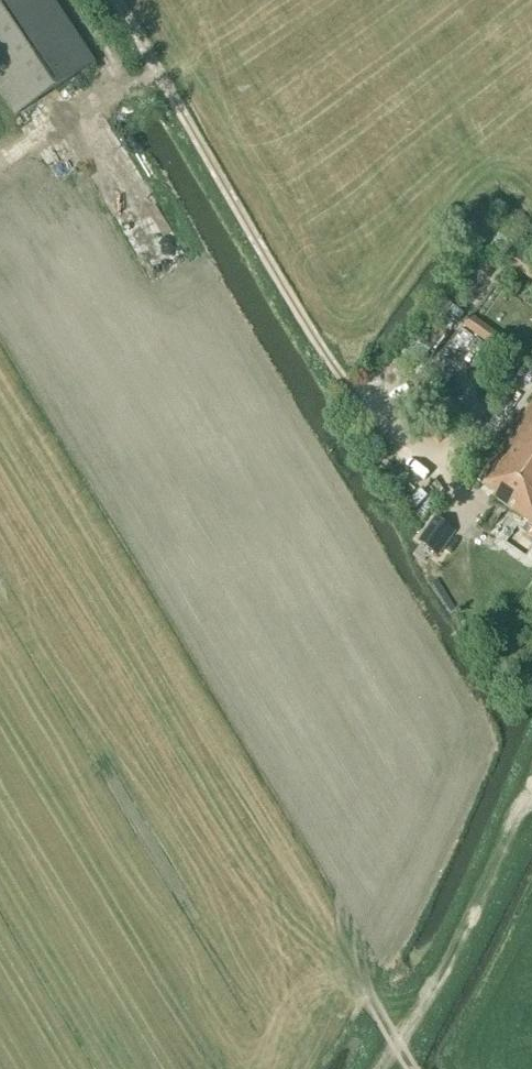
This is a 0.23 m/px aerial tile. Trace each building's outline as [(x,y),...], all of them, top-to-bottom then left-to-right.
[(16,117),(96,64),(53,0),(0,0),(0,93),(16,117)] [(504,262),(531,282),(531,264),(512,250),(504,262)] [(416,334),(433,349),(464,314),(446,299),(416,334)] [(412,337),(400,355),(417,367),(429,349),(412,337)] [(478,484),(495,496),(492,499),(531,527),(531,406),(478,484)] [(439,520),(421,545),(425,548),(438,557),(456,532),(443,522),(439,520)]
